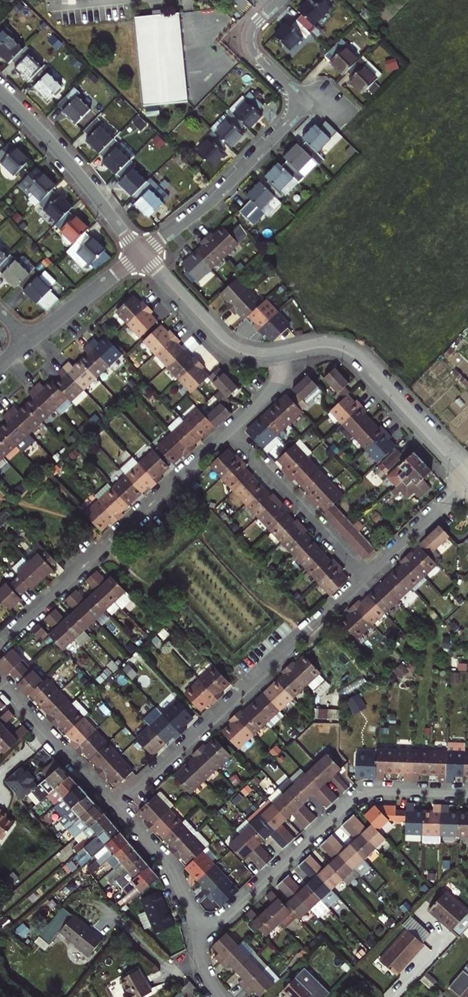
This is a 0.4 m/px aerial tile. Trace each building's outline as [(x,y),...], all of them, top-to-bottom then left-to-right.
[(317,38),(322,33),(314,25),(333,6),(327,0),(310,0),(299,10),(302,14),(297,19),(311,33),(317,38)] [(188,102),(180,13),(136,17),(145,106),(188,102)] [(311,33),(297,19),(291,25),(288,21),(274,35),(289,49),(303,36),(305,39),(311,33)] [(24,48),(10,35),(13,32),(7,27),(0,34),(0,54),(9,63),(12,60),(24,48)] [(342,38),(328,52),(334,58),(331,61),(344,75),(348,71),(359,60),(345,46),(347,44),(342,38)] [(24,48),(12,60),(18,65),(15,69),(29,82),(32,78),(43,67),(29,54),(32,51),(26,45),(24,48)] [(359,60),(348,71),(353,76),(349,80),(363,93),(378,78),(364,65),(366,62),(361,57),(359,60)] [(387,60),(390,70),(401,67),(398,57),(387,60)] [(51,70),(46,64),(43,67),(32,78),(37,84),(34,87),(47,100),(62,86),(48,73),(51,70)] [(81,93),(75,87),(58,104),(77,124),(91,109),(78,96),(81,93)] [(243,96),(230,109),(231,111),(246,125),(250,128),(263,115),(259,111),(265,106),(250,92),(244,97),(243,96)] [(227,144),(231,147),(244,134),(240,130),(246,125),(231,111),(226,116),(224,114),(210,128),(213,130),(227,144)] [(97,117),(84,131),(90,136),(86,140),(100,153),(101,152),(114,138),(101,125),(103,123),(97,117)] [(306,141),(301,147),(315,160),(318,163),(319,164),(324,159),(322,157),(334,143),(316,125),(303,138),(306,141)] [(227,144),(213,130),(208,135),(211,139),(197,152),(212,166),(225,153),(222,149),(227,144)] [(103,161),(117,174),(130,160),(117,146),(119,144),(114,138),(101,152),(106,158),(103,161)] [(0,152),(0,159),(16,175),(31,160),(17,146),(16,148),(10,142),(0,152)] [(282,166),(299,182),(318,163),(315,160),(301,147),(297,143),(284,157),(288,161),(282,166)] [(119,183),(132,196),(133,195),(147,181),(133,168),(136,165),(130,160),(117,174),(122,179),(119,183)] [(263,185),(278,199),(283,193),(286,196),(299,182),(282,166),(279,162),(265,176),(269,179),(263,185)] [(37,169),(24,182),(43,201),(54,190),(57,186),(43,172),(42,174),(37,169)] [(169,196),(150,178),(147,181),(133,195),(138,201),(135,204),(149,217),(169,196)] [(252,225),(265,213),(261,209),(268,203),(275,209),(281,203),(278,199),(263,185),(260,182),(246,195),(251,200),(239,212),(252,225)] [(43,201),(40,203),(59,222),(70,211),(73,207),(54,190),(43,201)] [(261,209),(265,213),(268,216),(275,209),(268,203),(261,209)] [(59,222),(57,225),(76,243),(90,228),(70,211),(59,222)] [(212,232),(206,237),(224,256),(239,243),(224,227),(215,235),(212,232)] [(204,246),(196,252),(211,268),(224,256),(206,237),(201,242),(204,246)] [(9,257),(0,248),(0,267),(9,257)] [(198,280),(211,268),(196,252),(183,265),(198,280)] [(0,267),(0,269),(4,273),(3,274),(17,288),(20,284),(32,273),(12,254),(9,257),(0,267)] [(53,289),(34,270),(32,273),(20,284),(26,289),(24,291),(47,312),(61,301),(51,291),(53,289)] [(227,308),(246,290),(234,277),(218,292),(226,299),(222,302),(227,308)] [(242,318),(247,313),(258,303),(246,290),(227,308),(232,314),(236,311),(242,318)] [(118,311),(129,324),(148,306),(144,301),(141,304),(134,296),(118,311)] [(251,324),(256,329),(275,311),(263,298),(258,303),(247,313),(254,321),(251,324)] [(148,306),(129,324),(141,337),(157,322),(151,315),(154,312),(148,306)] [(264,332),(271,340),(287,325),(275,311),(256,329),(261,335),(264,332)] [(140,343),(152,357),(171,339),(166,333),(163,336),(156,328),(140,343)] [(94,339),(89,344),(109,366),(122,354),(107,337),(100,344),(94,339)] [(152,357),(164,369),(180,354),(173,347),(176,344),(171,339),(152,357)] [(89,354),(81,361),(96,378),(109,366),(89,344),(83,349),(89,354)] [(164,369),(176,383),(195,365),(190,359),(187,362),(180,354),(164,369)] [(69,362),(63,367),(84,390),(96,378),(81,361),(74,367),(69,362)] [(188,395),(193,390),(204,380),(198,373),(201,370),(195,365),(176,383),(188,395)] [(62,379),(55,385),(71,402),(84,390),(63,367),(57,373),(62,379)] [(346,396),(349,393),(344,387),(348,384),(335,369),(324,379),(336,393),(332,397),(338,403),(346,396)] [(224,400),(234,391),(215,370),(204,380),(217,393),(224,400)] [(307,405),(302,399),(316,386),(307,375),(292,389),(296,394),(290,400),(300,411),(307,405)] [(40,384),(34,389),(54,410),(57,414),(71,402),(55,385),(52,382),(45,389),(40,384)] [(33,399),(26,406),(42,422),(54,410),(34,389),(29,394),(33,399)] [(210,427),(213,430),(228,416),(221,409),(227,404),(224,400),(217,393),(211,398),(217,405),(203,419),(210,427)] [(287,423),(300,411),(290,400),(286,395),(273,407),(287,423)] [(330,411),(342,424),(361,406),(356,400),(353,403),(346,396),(338,403),(330,411)] [(14,408),(9,413),(29,434),(42,422),(26,406),(19,413),(14,408)] [(342,424),(354,437),(370,422),(363,415),(366,411),(361,406),(342,424)] [(260,419),(274,435),(287,423),(273,407),(260,419)] [(197,440),(210,427),(203,419),(196,412),(182,425),(197,440)] [(7,423),(1,429),(16,446),(29,434),(9,413),(3,418),(7,423)] [(260,448),(274,435),(260,419),(246,432),(260,448)] [(354,437),(366,450),(385,432),(381,427),(378,430),(370,422),(354,437)] [(189,447),(197,440),(182,425),(169,437),(186,456),(192,451),(189,447)] [(3,458),(16,446),(1,429),(0,430),(0,455),(3,458)] [(366,450),(378,463),(394,448),(388,441),(391,438),(385,432),(366,450)] [(181,461),(186,456),(169,437),(154,451),(168,466),(177,458),(181,461)] [(14,450),(17,454),(31,442),(27,438),(14,450)] [(286,475),(306,457),(294,445),(278,459),(285,466),(281,470),(286,475)] [(210,465),(221,478),(241,460),(235,454),(232,457),(226,451),(210,465)] [(382,466),(387,471),(402,456),(397,451),(382,466)] [(386,478),(395,487),(421,462),(413,452),(386,478)] [(155,478),(164,470),(150,455),(135,468),(152,487),(158,482),(155,478)] [(295,478),(302,485),(318,470),(306,457),(286,475),(291,481),(295,478)] [(221,478),(233,491),(249,476),(242,468),(245,465),(241,460),(221,478)] [(147,492),(152,487),(135,468),(128,461),(115,473),(122,480),(136,496),(144,488),(147,492)] [(418,499),(429,488),(421,479),(430,471),(421,462),(395,487),(389,492),(394,496),(399,492),(406,499),(412,493),(418,499)] [(306,497),(310,502),(330,484),(318,470),(302,485),(309,493),(306,497)] [(233,491),(246,504),(261,490),(249,476),(233,491)] [(123,508),(136,496),(122,480),(108,492),(123,508)] [(325,511),(333,504),(342,496),(330,484),(310,502),(316,507),(319,504),(325,511)] [(246,504),(257,517),(277,499),(272,494),(268,497),(261,490),(246,504)] [(116,515),(123,508),(108,492),(95,504),(113,523),(119,518),(116,515)] [(257,517),(269,530),(285,515),(278,508),(281,504),(277,499),(257,517)] [(107,528),(113,523),(95,504),(81,517),(95,533),(104,525),(107,528)] [(322,514),(327,520),(338,510),(333,504),(325,511),(322,514)] [(327,520),(332,525),(343,515),(338,510),(327,520)] [(269,530),(281,543),(300,525),(296,520),(292,523),(285,515),(269,530)] [(332,525),(337,531),(348,521),(343,515),(332,525)] [(337,531),(343,537),(353,527),(352,525),(348,521),(337,531)] [(281,543),(293,556),(308,541),(302,535),(306,531),(300,525),(281,543)] [(343,537),(348,542),(359,533),(353,527),(343,537)] [(422,548),(429,557),(449,539),(439,527),(419,545),(422,548)] [(348,542),(353,548),(364,538),(359,533),(348,542)] [(353,548),(358,553),(369,543),(364,538),(353,548)] [(293,556),(305,570),(321,555),(308,541),(293,556)] [(358,553),(363,559),(373,549),(374,548),(369,543),(358,553)] [(423,576),(436,565),(429,557),(422,548),(414,555),(412,552),(406,557),(423,576)] [(40,582),(52,571),(49,568),(54,563),(53,562),(43,552),(38,557),(36,554),(25,565),(40,582)] [(305,570),(317,583),(337,565),(332,559),(328,563),(321,555),(305,570)] [(427,580),(423,576),(406,557),(400,562),(403,566),(396,572),(411,588),(414,592),(427,580)] [(27,589),(29,592),(40,582),(25,565),(20,560),(9,570),(16,579),(11,584),(21,595),(27,589)] [(317,583),(330,597),(346,582),(339,574),(342,571),(337,565),(317,583)] [(114,602),(125,592),(112,579),(110,577),(105,581),(94,571),(89,577),(114,602)] [(397,600),(411,588),(396,572),(383,584),(397,600)] [(104,612),(114,602),(89,577),(84,581),(94,592),(89,597),(104,612)] [(17,599),(21,595),(11,584),(9,581),(0,590),(0,603),(9,612),(19,602),(17,599)] [(383,613),(397,600),(383,584),(368,597),(383,613)] [(93,622),(104,612),(89,597),(84,601),(74,591),(68,596),(93,622)] [(82,634),(93,622),(68,596),(63,602),(73,612),(67,618),(82,634)] [(371,624),(383,613),(368,597),(361,603),(359,600),(353,605),(371,624)] [(341,622),(356,638),(371,624),(353,605),(347,610),(350,614),(341,622)] [(72,642),(82,634),(67,618),(64,621),(53,611),(48,616),(72,642)] [(63,651),(72,642),(48,616),(42,621),(53,632),(49,636),(56,644),(63,651)] [(30,632),(38,640),(45,633),(38,625),(30,632)] [(25,669),(20,665),(23,662),(12,651),(0,662),(0,670),(7,677),(10,675),(14,680),(25,669)] [(285,669),(303,688),(318,674),(303,658),(294,667),(291,664),(285,669)] [(223,696),(220,692),(229,683),(214,667),(200,681),(218,701),(223,696)] [(27,698),(31,695),(43,683),(33,673),(30,675),(25,669),(14,680),(20,685),(17,688),(27,698)] [(291,700),(303,688),(285,669),(280,674),(283,678),(276,684),(291,700)] [(31,695),(43,708),(59,693),(46,680),(43,683),(31,695)] [(213,706),(218,701),(200,681),(185,694),(200,710),(209,702),(213,706)] [(277,712),(291,700),(276,684),(262,696),(277,712)] [(361,692),(349,698),(356,713),(369,707),(361,692)] [(46,719),(52,724),(71,706),(59,693),(43,708),(50,716),(46,719)] [(264,724),(277,712),(262,696),(249,708),(264,724)] [(60,726),(67,734),(83,719),(89,714),(77,701),(71,706),(52,724),(57,729),(60,726)] [(187,729),(184,725),(192,717),(178,702),(163,715),(181,735),(187,729)] [(176,739),(181,735),(163,715),(156,707),(143,719),(150,727),(165,743),(173,736),(176,739)] [(251,736),(264,724),(249,708),(242,715),(240,712),(234,717),(251,736)] [(8,733),(4,728),(14,718),(9,712),(0,721),(0,741),(8,733)] [(264,724),(270,730),(282,718),(277,712),(264,724)] [(237,749),(251,736),(234,717),(228,722),(231,726),(222,734),(237,749)] [(71,744),(76,750),(95,732),(83,719),(67,734),(74,741),(71,744)] [(4,755),(27,731),(23,726),(12,736),(8,733),(0,741),(0,751),(4,755)] [(151,756),(165,743),(150,727),(136,740),(137,741),(151,756)] [(85,753),(92,760),(108,745),(95,732),(76,750),(81,756),(85,753)] [(215,771),(230,757),(215,741),(205,750),(202,747),(197,752),(215,771)] [(95,771),(100,776),(120,758),(108,745),(92,760),(98,767),(95,771)] [(383,774),(393,774),(394,751),(377,751),(376,756),(375,781),(378,781),(382,781),(383,774)] [(401,782),(410,782),(411,752),(394,751),(393,774),(402,774),(401,782)] [(203,782),(215,771),(197,752),(191,757),(194,760),(187,766),(203,782)] [(418,775),(428,776),(429,753),(411,752),(410,782),(418,783),(418,775)] [(436,784),(444,784),(446,754),(429,753),(428,776),(436,776),(436,784)] [(336,775),(342,770),(327,754),(317,764),(331,779),(336,775)] [(452,777),(463,777),(464,755),(446,754),(444,784),(452,784),(452,777)] [(367,780),(375,781),(376,756),(355,755),(354,777),(367,778),(367,780)] [(109,779),(116,786),(132,771),(120,758),(100,776),(106,782),(109,779)] [(42,771),(48,777),(61,766),(55,759),(42,771)] [(326,784),(331,779),(317,764),(306,774),(320,789),(326,784)] [(41,800),(48,794),(70,775),(61,766),(48,777),(38,786),(33,790),(41,800)] [(189,794),(203,782),(187,766),(174,779),(189,794)] [(33,790),(38,786),(32,779),(34,777),(28,771),(26,772),(21,767),(6,780),(22,799),(27,795),(33,790)] [(324,793),(320,789),(306,774),(301,769),(290,779),(309,800),(315,795),(327,808),(333,803),(324,793)] [(48,794),(57,804),(79,786),(70,775),(48,794)] [(304,805),(309,800),(290,779),(279,789),(280,789),(284,794),(311,824),(317,818),(304,805)] [(344,793),(349,789),(339,779),(334,783),(344,793)] [(320,789),(324,793),(329,788),(326,784),(320,789)] [(54,807),(62,816),(87,795),(79,786),(57,804),(54,807)] [(333,803),(339,798),(329,788),(324,793),(333,803)] [(280,798),(284,794),(280,789),(275,793),(280,798)] [(36,805),(41,800),(33,790),(27,795),(36,805)] [(146,825),(151,830),(170,812),(176,807),(162,793),(160,793),(155,798),(140,811),(149,821),(146,825)] [(306,829),(311,824),(284,794),(280,798),(275,793),(269,799),(288,819),(293,815),(306,829)] [(66,829),(67,829),(95,804),(87,795),(62,816),(58,819),(66,829)] [(283,824),(288,819),(269,799),(258,809),(290,843),(296,838),(283,824)] [(218,813),(225,806),(221,801),(213,807),(218,813)] [(75,837),(104,813),(95,804),(67,829),(75,837)] [(405,836),(422,836),(423,814),(413,814),(414,805),(406,805),(406,810),(406,822),(405,836)] [(439,845),(439,837),(441,807),(433,806),(433,814),(423,814),(422,836),(421,845),(439,845)] [(390,821),(395,822),(396,810),(396,808),(374,807),(364,816),(372,825),(378,832),(390,821)] [(439,837),(456,838),(458,816),(449,815),(449,807),(441,807),(439,837)] [(15,823),(6,817),(1,813),(2,811),(0,809),(0,838),(2,839),(6,832),(8,833),(15,823)] [(284,849),(290,843),(258,809),(248,819),(252,824),(266,839),(271,835),(284,849)] [(395,822),(406,822),(406,810),(396,810),(395,822)] [(467,838),(467,810),(467,816),(458,816),(456,838),(467,838)] [(167,840),(182,825),(170,812),(151,830),(156,836),(160,833),(167,840)] [(83,847),(112,823),(104,813),(75,837),(79,842),(73,847),(77,852),(83,847)] [(358,832),(364,827),(353,816),(348,821),(358,832)] [(174,856),(193,838),(198,833),(187,821),(182,825),(167,840),(173,847),(170,851),(174,856)] [(352,837),(358,832),(348,821),(342,826),(352,837)] [(96,853),(96,852),(120,832),(112,823),(83,847),(91,857),(92,856),(96,853)] [(262,844),(266,839),(252,824),(241,834),(256,849),(259,853),(269,863),(275,857),(265,847),(262,844)] [(376,850),(387,840),(378,832),(372,825),(367,831),(361,835),(376,850)] [(358,832),(361,835),(367,831),(364,827),(358,832)] [(91,872),(103,863),(128,842),(120,832),(96,852),(96,853),(92,856),(95,859),(87,867),(91,872)] [(352,837),(356,841),(361,835),(358,832),(352,837)] [(190,865),(202,853),(205,850),(210,846),(198,833),(193,838),(174,856),(180,862),(184,858),(190,865)] [(259,853),(256,849),(241,834),(230,844),(245,860),(251,854),(254,858),(263,868),(264,867),(269,863),(259,853)] [(364,861),(376,850),(361,835),(356,841),(350,846),(364,861)] [(370,867),(364,861),(350,846),(345,851),(331,836),(326,841),(336,852),(339,856),(353,871),(359,877),(360,878),(371,868),(370,867)] [(343,880),(353,871),(339,856),(336,852),(326,841),(320,847),(330,857),(333,861),(328,865),(343,880)] [(117,865),(121,862),(135,850),(128,842),(103,863),(110,871),(117,865)] [(114,881),(121,875),(142,858),(135,850),(121,862),(117,865),(120,869),(110,877),(114,881)] [(187,868),(199,881),(215,866),(202,853),(190,865),(187,868)] [(314,872),(320,867),(310,856),(304,861),(314,872)] [(122,890),(129,884),(149,867),(142,858),(121,875),(125,880),(118,886),(122,890)] [(308,878),(314,872),(304,861),(298,867),(308,878)] [(332,891),(343,880),(328,865),(323,870),(317,875),(332,891)] [(202,891),(207,897),(227,879),(215,866),(199,881),(206,888),(202,891)] [(129,884),(133,890),(153,872),(149,867),(129,884)] [(314,872),(317,875),(323,870),(320,867),(314,872)] [(343,880),(348,886),(359,877),(353,871),(343,880)] [(122,900),(127,904),(158,878),(153,872),(133,890),(122,900)] [(308,878),(311,881),(317,875),(314,872),(308,878)] [(328,908),(338,898),(332,891),(317,875),(311,881),(307,885),(321,900),(328,908)] [(310,911),(321,900),(307,885),(301,890),(288,876),(282,882),(292,892),(295,896),(310,911)] [(216,899),(223,907),(239,892),(227,879),(207,897),(213,902),(216,899)] [(287,898),(292,892),(282,882),(277,887),(287,898)] [(156,933),(174,925),(160,891),(142,898),(147,912),(153,926),(156,933)] [(284,930),(297,918),(285,905),(272,891),(266,897),(272,904),(266,910),(279,924),(284,930)] [(290,901),(295,896),(292,892),(287,898),(290,901)] [(457,941),(467,929),(467,914),(445,893),(428,912),(440,922),(438,924),(457,941)] [(299,920),(310,911),(295,896),(290,901),(285,905),(297,918),(299,920)] [(72,944),(90,958),(104,940),(93,931),(94,930),(64,906),(41,935),(48,941),(57,929),(73,942),(72,944)] [(266,936),(279,924),(266,910),(259,917),(252,910),(247,915),(258,927),(266,936)] [(147,912),(140,914),(146,928),(153,926),(147,912)] [(404,926),(408,931),(423,944),(431,936),(412,918),(404,926)] [(408,963),(419,952),(418,951),(423,945),(408,931),(380,961),(395,975),(407,962),(408,963)] [(214,958),(220,963),(239,945),(227,933),(212,946),(219,953),(214,958)] [(230,965),(236,972),(251,958),(239,945),(220,963),(225,969),(230,965)] [(262,970),(268,965),(256,953),(251,958),(262,970)] [(238,982),(243,988),(262,970),(251,958),(236,972),(242,978),(238,982)] [(260,996),(261,996),(281,978),(268,965),(262,970),(243,988),(248,994),(253,990),(260,996)] [(312,994),(324,981),(311,968),(309,970),(306,967),(282,990),(289,996),(314,996),(312,994)] [(125,996),(142,996),(151,992),(138,969),(121,978),(128,991),(123,994),(125,996)] [(452,989),(461,996),(464,996),(467,992),(467,975),(465,972),(452,989)] [(429,989),(433,984),(425,976),(421,981),(429,989)] [(195,996),(199,992),(191,983),(185,989),(193,996),(195,996)] [(424,994),(428,990),(420,984),(417,987),(424,994)] [(185,989),(182,991),(188,996),(193,996),(185,989)]
